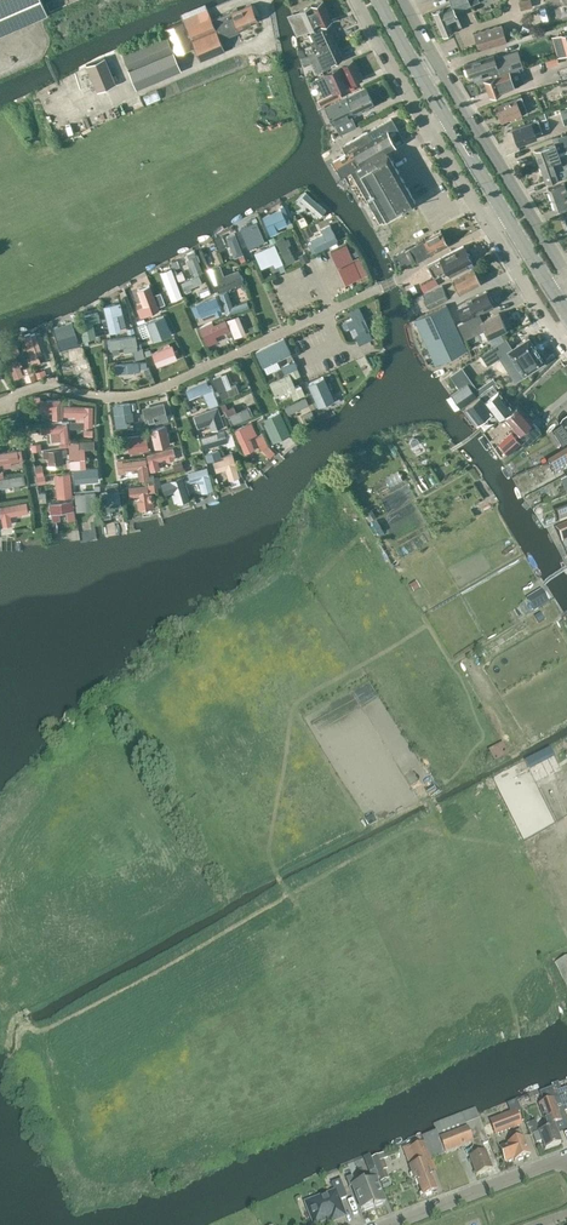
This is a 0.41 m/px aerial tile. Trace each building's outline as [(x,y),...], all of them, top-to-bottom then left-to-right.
[(47,0),(0,0),(0,33),(52,11),(47,0)] [(302,15),(309,30),(331,19),(323,0),(321,0),(299,10),(302,15)] [(471,4),(469,0),(449,0),(451,3),(432,11),(442,35),(461,26),(455,11),(471,4)] [(223,15),(212,20),(220,40),(239,32),(238,29),(258,21),(251,4),(238,10),(237,8),(223,13),(223,15)] [(208,10),(182,21),(194,48),(195,47),(200,61),(225,51),(220,40),(212,20),(208,10)] [(120,54),(132,81),(134,80),(137,89),(186,68),(183,60),(196,54),(194,48),(182,21),(169,27),(171,33),(120,54)] [(474,33),(479,49),(506,41),(502,24),(474,33)] [(319,50),(336,42),(331,33),(333,33),(333,31),(331,25),(329,25),(328,25),(311,32),(319,50)] [(343,58),(336,42),(319,50),(316,51),(323,67),(343,58)] [(522,65),(518,50),(495,58),(494,54),(465,64),(469,77),(472,76),(474,82),(483,79),(481,73),(487,71),(489,75),(499,72),(500,74),(522,65)] [(86,65),(98,91),(116,84),(114,81),(112,76),(104,57),(86,65)] [(339,90),(362,79),(353,60),(341,66),(315,78),(324,96),(317,99),(321,106),(342,96),(339,90)] [(515,87),(509,71),(484,81),(490,96),(515,87)] [(187,72),(176,74),(178,84),(189,82),(187,72)] [(158,83),(143,90),(147,99),(162,92),(158,83)] [(366,87),(325,107),(332,124),(334,123),(339,134),(357,126),(351,115),(374,105),(366,87)] [(502,122),(527,112),(521,96),(496,107),(502,122)] [(535,132),(542,130),(538,119),(531,122),(531,121),(512,128),(518,144),(536,137),(535,132)] [(348,152),(333,161),(341,174),(357,165),(359,167),(357,168),(373,195),(367,198),(380,221),(415,201),(387,151),(396,146),(387,131),(382,134),(378,127),(368,132),(368,131),(344,145),(348,152)] [(533,153),(535,158),(537,157),(540,166),(560,159),(566,156),(566,149),(566,145),(566,134),(558,137),(559,143),(555,144),(555,142),(534,150),(535,152),(533,153)] [(540,166),(546,183),(558,178),(558,179),(566,176),(566,162),(562,164),(560,159),(540,166)] [(566,188),(565,182),(548,188),(556,210),(566,206),(566,188)] [(287,203),(264,210),(270,227),(292,221),(287,203)] [(245,224),(249,237),(259,234),(255,221),(245,224)] [(287,230),(279,233),(286,257),(295,255),(287,230)] [(418,242),(418,243),(396,254),(389,258),(396,272),(404,268),(403,267),(425,255),(426,256),(448,245),(441,231),(424,240),(423,239),(418,242)] [(466,264),(472,261),(463,246),(440,258),(428,265),(434,277),(446,271),(449,276),(468,267),(466,264)] [(220,258),(209,263),(216,279),(227,274),(220,258)] [(460,294),(480,283),(473,270),(453,280),(455,284),(447,287),(452,297),(459,293),(460,294)] [(184,274),(185,285),(193,284),(192,273),(184,274)] [(141,311),(161,304),(151,278),(136,283),(140,295),(136,297),(141,311)] [(232,295),(239,293),(235,283),(229,285),(232,295)] [(422,311),(448,299),(442,286),(416,297),(422,311)] [(470,306),(461,310),(466,319),(474,315),(482,311),(483,312),(494,307),(492,303),(493,302),(490,296),(489,297),(486,291),(467,299),(470,306)] [(104,299),(110,327),(127,323),(122,295),(104,299)] [(195,307),(198,316),(205,313),(201,304),(195,307)] [(435,363),(466,349),(446,304),(415,319),(435,363)] [(228,312),(233,332),(246,329),(241,309),(228,312)] [(78,315),(84,341),(96,338),(90,312),(78,315)] [(479,314),(458,324),(461,331),(464,338),(477,333),(485,329),(488,337),(506,328),(499,313),(482,320),(479,314)] [(215,327),(227,324),(225,314),(203,320),(207,338),(217,336),(215,327)] [(141,321),(144,339),(170,334),(167,322),(153,325),(152,318),(141,321)] [(136,328),(112,332),(114,348),(139,345),(136,328)] [(503,340),(483,351),(490,363),(504,354),(517,377),(541,361),(525,336),(507,347),(503,340)] [(158,360),(179,352),(174,337),(153,345),(158,360)] [(11,361),(21,359),(18,338),(8,340),(11,361)] [(64,361),(79,360),(78,343),(63,344),(64,361)] [(133,368),(133,357),(116,357),(117,368),(133,368)] [(26,373),(46,370),(45,361),(32,364),(31,360),(23,361),(26,373)] [(89,365),(78,365),(78,376),(89,376),(89,365)] [(332,399),(345,393),(342,385),(331,391),(328,386),(339,381),(332,365),(305,377),(320,410),(334,403),(332,399)] [(238,378),(231,379),(230,367),(216,368),(218,389),(239,387),(238,378)] [(291,368),(270,376),(278,395),(292,389),(294,393),(306,388),(303,379),(297,381),(291,368)] [(195,408),(200,425),(223,419),(212,374),(186,380),(189,391),(206,387),(210,404),(195,408)] [(467,383),(451,394),(460,407),(461,408),(477,397),(467,383)] [(497,418),(512,407),(499,390),(484,401),(480,395),(465,407),(477,423),(492,411),(497,418)] [(307,392),(286,399),(289,408),(310,401),(307,392)] [(139,413),(138,396),(114,398),(115,414),(139,413)] [(236,399),(223,404),(225,410),(238,405),(236,399)] [(233,418),(252,409),(248,401),(229,409),(233,418)] [(163,403),(142,408),(147,425),(168,420),(163,403)] [(264,413),(275,436),(291,428),(280,405),(264,413)] [(517,434),(532,421),(518,405),(504,418),(517,434)] [(251,421),(243,425),(235,429),(244,450),(253,447),(249,438),(257,434),(251,421)] [(230,436),(229,433),(233,432),(231,423),(210,427),(213,440),(230,436)] [(266,426),(256,430),(267,453),(276,449),(266,426)] [(521,442),(512,432),(499,444),(509,454),(521,442)] [(32,445),(43,445),(43,437),(32,436),(32,445)] [(94,440),(73,441),(69,445),(69,447),(70,468),(75,468),(75,478),(94,477),(94,475),(96,475),(95,466),(80,467),(80,458),(85,458),(84,448),(94,448),(94,440)] [(148,447),(151,462),(179,457),(176,441),(148,447)] [(2,464),(24,459),(20,443),(0,448),(0,457),(1,456),(2,464)] [(566,464),(566,446),(542,463),(550,475),(566,464)] [(228,464),(229,472),(239,471),(236,447),(223,449),(223,453),(215,454),(216,465),(228,464)] [(66,448),(42,451),(43,458),(47,457),(48,464),(63,463),(63,456),(67,456),(66,448)] [(38,477),(47,476),(45,458),(37,459),(38,477)] [(146,459),(123,461),(123,460),(117,460),(118,474),(125,474),(125,470),(134,469),(134,472),(138,472),(139,480),(148,479),(148,484),(155,483),(155,479),(154,475),(151,475),(148,476),(146,459)] [(204,487),(216,484),(210,461),(188,466),(191,475),(200,473),(204,487)] [(242,471),(229,473),(228,467),(222,469),(224,482),(243,478),(242,471)] [(25,470),(1,470),(0,479),(25,479),(25,470)] [(112,491),(122,488),(119,476),(109,478),(112,491)] [(182,476),(161,483),(165,494),(173,491),(174,493),(171,494),(174,503),(189,498),(182,476)] [(147,485),(129,487),(130,497),(140,496),(141,510),(153,508),(152,500),(149,500),(147,485)] [(95,487),(77,486),(77,505),(95,506),(95,487)] [(73,500),(49,503),(50,513),(51,513),(52,521),(60,520),(59,513),(75,511),(73,500)] [(12,525),(10,514),(26,511),(25,503),(0,507),(0,518),(1,518),(3,526),(12,525)] [(560,521),(566,518),(566,507),(556,511),(560,521)] [(555,529),(566,554),(566,523),(555,529)] [(422,574),(410,580),(418,591),(429,584),(422,574)] [(537,581),(522,590),(533,608),(548,600),(537,581)] [(433,781),(411,734),(394,742),(417,789),(433,781)] [(502,742),(488,750),(495,762),(509,754),(502,742)] [(415,787),(403,794),(406,801),(419,793),(415,787)] [(556,962),(566,986),(566,957),(556,962)] [(558,1096),(562,1105),(566,1103),(566,1088),(557,1091),(558,1096)] [(562,1105),(558,1096),(538,1104),(548,1129),(533,1135),(536,1144),(542,1141),(545,1149),(561,1143),(554,1124),(562,1121),(566,1119),(561,1105),(562,1105)] [(522,1125),(517,1110),(489,1120),(495,1135),(522,1125)] [(436,1132),(422,1137),(431,1160),(472,1144),(473,1148),(471,1149),(474,1156),(469,1158),(476,1176),(492,1170),(485,1151),(485,1152),(482,1145),(489,1143),(480,1119),(464,1125),(466,1128),(438,1138),(436,1132)] [(508,1145),(499,1148),(505,1163),(514,1159),(515,1161),(530,1155),(523,1137),(520,1130),(510,1134),(512,1141),(508,1143),(508,1145)] [(437,1191),(430,1173),(436,1171),(432,1162),(430,1162),(423,1143),(410,1149),(416,1165),(409,1167),(414,1181),(417,1180),(423,1196),(437,1191)] [(372,1158),(376,1169),(379,1178),(381,1182),(388,1179),(379,1155),(372,1158)] [(376,1179),(379,1178),(376,1169),(369,1172),(371,1178),(364,1181),(374,1207),(385,1202),(376,1179)] [(364,1210),(374,1207),(364,1181),(356,1184),(353,1176),(346,1178),(349,1187),(352,1186),(361,1209),(364,1208),(364,1210)] [(335,1192),(306,1203),(314,1224),(334,1217),(336,1220),(345,1216),(339,1201),(347,1197),(340,1180),(332,1183),(335,1192)]
